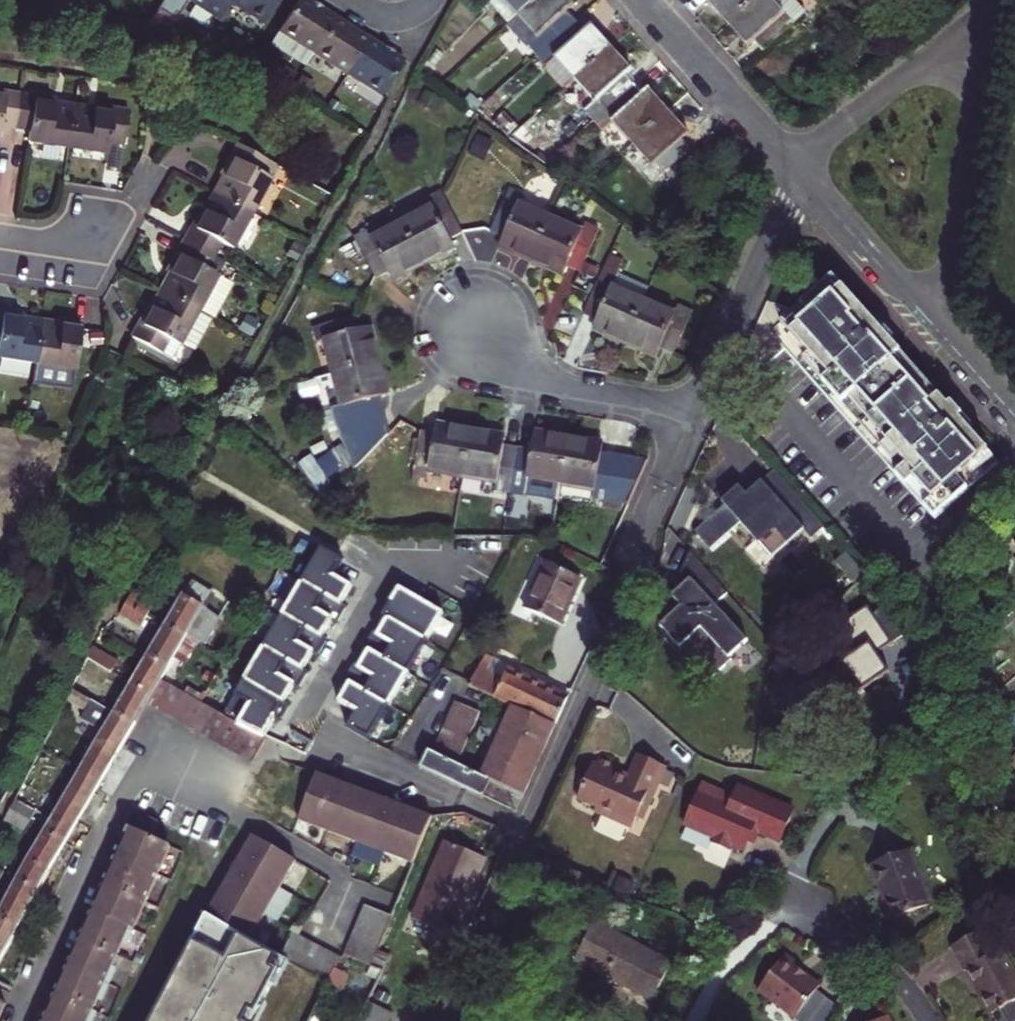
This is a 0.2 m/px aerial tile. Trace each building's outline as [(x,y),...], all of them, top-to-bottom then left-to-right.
[(182,4),(218,27),(228,11),(235,0),(185,0),(182,4)] [(228,11),(261,32),(281,0),(235,0),(228,11)] [(297,0),(295,0),(274,36),(309,57),(331,20),(297,0)] [(535,0),(487,0),(507,24),(535,0)] [(575,21),(568,12),(574,7),(568,0),(535,0),(507,24),(505,26),(534,58),(575,21)] [(727,28),(758,0),(714,0),(707,6),(727,28)] [(727,28),(748,48),(754,42),(763,53),(807,14),(794,0),(758,0),(727,28)] [(331,20),(309,57),(344,79),(366,41),(331,20)] [(575,21),(534,58),(563,90),(573,80),(611,47),(592,26),(585,32),(575,21)] [(403,63),(366,41),(344,79),(380,101),(403,63)] [(591,121),(633,84),(624,74),(630,69),(611,47),(573,80),(592,101),(583,110),(591,121)] [(631,142),(668,110),(650,90),(644,96),(633,84),(591,121),(601,132),(613,122),(631,142)] [(22,128),(28,93),(0,87),(0,135),(1,136),(4,124),(22,128)] [(60,99),(28,93),(22,128),(33,130),(30,141),(75,151),(82,110),(58,106),(60,99)] [(98,113),(82,110),(75,151),(111,158),(113,146),(126,149),(134,115),(99,107),(98,113)] [(668,110),(631,142),(653,167),(657,162),(667,173),(693,149),(684,140),(690,134),(668,110)] [(227,178),(217,196),(253,215),(273,178),(264,173),(270,161),(238,143),(222,175),(227,178)] [(400,223),(423,265),(454,248),(449,238),(462,232),(442,195),(440,191),(426,199),(430,207),(400,223)] [(498,250),(530,264),(550,221),(518,207),(520,199),(508,194),(490,236),(502,241),(498,250)] [(188,240),(220,257),(226,245),(235,250),(253,215),(217,196),(208,213),(203,211),(188,240)] [(581,234),(550,221),(530,264),(561,278),(566,270),(578,276),(597,232),(584,227),(581,234)] [(423,265),(400,223),(371,239),(366,232),(354,239),(376,279),(389,272),(394,281),(423,265)] [(220,257),(188,240),(170,274),(175,277),(166,293),(203,312),(229,262),(220,257)] [(603,275),(584,318),(596,323),(592,331),(624,345),(642,302),(611,289),(615,280),(603,275)] [(884,335),(834,280),(795,315),(769,303),(745,357),(768,368),(787,351),(894,469),(901,463),(911,473),(904,480),(952,533),(1013,478),(972,432),(965,438),(956,428),(962,422),(893,345),(886,351),(877,341),(884,335)] [(203,312),(166,293),(156,312),(151,310),(136,340),(168,357),(177,362),(184,349),(186,345),(199,352),(217,320),(216,319),(203,312)] [(673,316),(642,302),(624,345),(654,359),(658,351),(671,356),(690,313),(677,308),(673,316)] [(41,367),(48,325),(27,320),(28,315),(0,308),(0,344),(0,346),(0,356),(41,367)] [(554,331),(570,335),(575,315),(559,311),(554,331)] [(323,340),(332,374),(376,362),(367,328),(358,330),(355,316),(310,328),(313,342),(323,340)] [(67,329),(48,325),(41,367),(76,375),(79,362),(93,365),(101,332),(68,324),(67,329)] [(884,335),(877,341),(886,351),(893,345),(884,335)] [(384,393),(376,362),(332,374),(340,405),(331,407),(348,473),(386,434),(376,395),(384,393)] [(962,422),(956,428),(965,438),(972,432),(962,422)] [(459,480),(466,433),(433,427),(431,437),(417,434),(409,481),(424,483),(426,475),(459,480)] [(466,433),(459,480),(492,485),(490,494),(506,497),(514,450),(497,448),(499,438),(466,433)] [(514,450),(506,497),(521,499),(523,483),(556,488),(564,440),(530,435),(527,453),(514,450)] [(564,440),(556,488),(590,493),(589,502),(626,508),(644,464),(596,456),(598,446),(564,440)] [(901,463),(894,469),(904,480),(911,473),(901,463)] [(751,501),(738,487),(721,503),(771,559),(803,531),(811,540),(825,528),(774,471),(759,485),(764,490),(751,501)] [(252,730),(264,736),(354,586),(336,575),(343,562),(319,548),(224,714),(229,717),(236,721),(240,723),(252,730)] [(727,659),(746,642),(714,606),(726,595),(689,553),(681,571),(689,580),(680,588),(690,599),(658,627),(706,681),(729,661),(727,659)] [(578,576),(543,561),(524,604),(557,621),(578,576)] [(187,634),(211,593),(191,583),(165,627),(185,638),(187,634)] [(374,735),(442,613),(399,590),(336,705),(356,717),(353,723),(374,735)] [(227,602),(211,593),(187,634),(203,642),(227,602)] [(132,596),(127,605),(147,617),(152,607),(132,596)] [(147,617),(127,605),(121,615),(141,626),(147,617)] [(790,700),(785,745),(894,678),(881,659),(898,649),(874,611),(849,626),(847,666),(790,700)] [(185,638),(165,627),(148,657),(167,668),(185,638)] [(116,664),(93,649),(88,659),(111,673),(116,664)] [(468,686),(512,706),(555,726),(567,699),(509,672),(505,680),(489,671),(495,659),(487,654),(468,686)] [(167,668),(148,657),(131,685),(150,697),(160,680),(167,668)] [(116,664),(111,673),(125,681),(129,672),(116,664)] [(145,705),(158,712),(168,718),(180,724),(192,731),(204,737),(209,740),(224,714),(217,711),(216,710),(206,704),(202,702),(194,698),(183,692),(172,686),(160,680),(150,697),(145,705)] [(150,697),(131,685),(113,715),(133,727),(145,705),(150,697)] [(71,691),(65,703),(85,714),(91,703),(71,691)] [(457,704),(449,720),(473,732),(480,715),(457,704)] [(512,706),(504,726),(530,738),(531,735),(547,743),(555,726),(512,706)] [(215,743),(226,749),(238,756),(250,762),(264,736),(252,730),(240,723),(236,721),(229,717),(224,714),(209,740),(215,743)] [(133,727),(113,715),(97,743),(117,754),(133,727)] [(449,720),(443,735),(466,746),(473,732),(449,720)] [(504,726),(496,742),(539,762),(547,743),(531,735),(530,738),(504,726)] [(457,766),(466,746),(443,735),(433,754),(457,766)] [(0,741),(0,769),(2,770),(12,746),(0,741)] [(496,742),(490,757),(518,770),(517,771),(531,778),(539,762),(496,742)] [(117,754),(97,743),(80,772),(99,784),(117,754)] [(420,768),(484,799),(492,783),(480,777),(457,766),(433,754),(428,752),(420,768)] [(592,763),(576,797),(596,806),(594,811),(630,828),(635,817),(641,820),(665,766),(638,754),(627,779),(610,771),(613,764),(598,757),(595,764),(592,763)] [(480,777),(492,783),(523,798),(531,778),(517,771),(518,770),(490,757),(480,777)] [(82,813),(99,784),(80,772),(62,802),(82,813)] [(413,865),(432,817),(316,774),(298,822),(413,865)] [(734,796),(704,781),(683,823),(713,837),(711,842),(727,850),(729,845),(742,851),(749,836),(756,834),(778,844),(793,813),(739,787),(734,796)] [(523,798),(492,783),(484,799),(515,814),(523,798)] [(15,801),(9,811),(30,823),(36,813),(15,801)] [(64,843),(82,813),(62,802),(45,831),(64,843)] [(9,811),(4,822),(24,833),(30,823),(9,811)] [(99,1015),(95,1013),(100,1003),(104,1004),(119,971),(115,969),(125,947),(129,948),(173,849),(153,840),(159,824),(136,815),(46,1020),(97,1020),(99,1015)] [(47,873),(64,843),(45,831),(27,862),(47,873)] [(250,836),(205,917),(249,941),(294,860),(250,836)] [(445,841),(411,919),(439,930),(447,913),(460,919),(486,859),(445,841)] [(874,869),(898,921),(935,904),(911,852),(874,869)] [(48,874),(47,873),(27,862),(11,891),(32,902),(48,874)] [(11,891),(0,912),(0,920),(17,930),(32,902),(11,891)] [(378,948),(392,917),(366,905),(344,956),(369,968),(378,948)] [(251,1012),(258,1015),(280,971),(273,968),(279,957),(249,941),(205,917),(153,1020),(246,1020),(251,1012)] [(0,920),(0,944),(7,948),(17,930),(0,920)] [(583,965),(661,1005),(680,967),(602,926),(583,965)] [(956,947),(971,973),(975,971),(999,1014),(1006,1010),(1012,1020),(1014,1020),(1014,965),(1007,951),(1001,954),(987,930),(956,947)] [(327,984),(341,959),(294,933),(280,958),(327,984)] [(378,948),(369,968),(381,973),(390,954),(378,948)] [(794,1020),(795,1020),(831,1020),(836,1009),(814,993),(817,989),(794,972),(795,969),(781,959),(757,993),(794,1020)]
